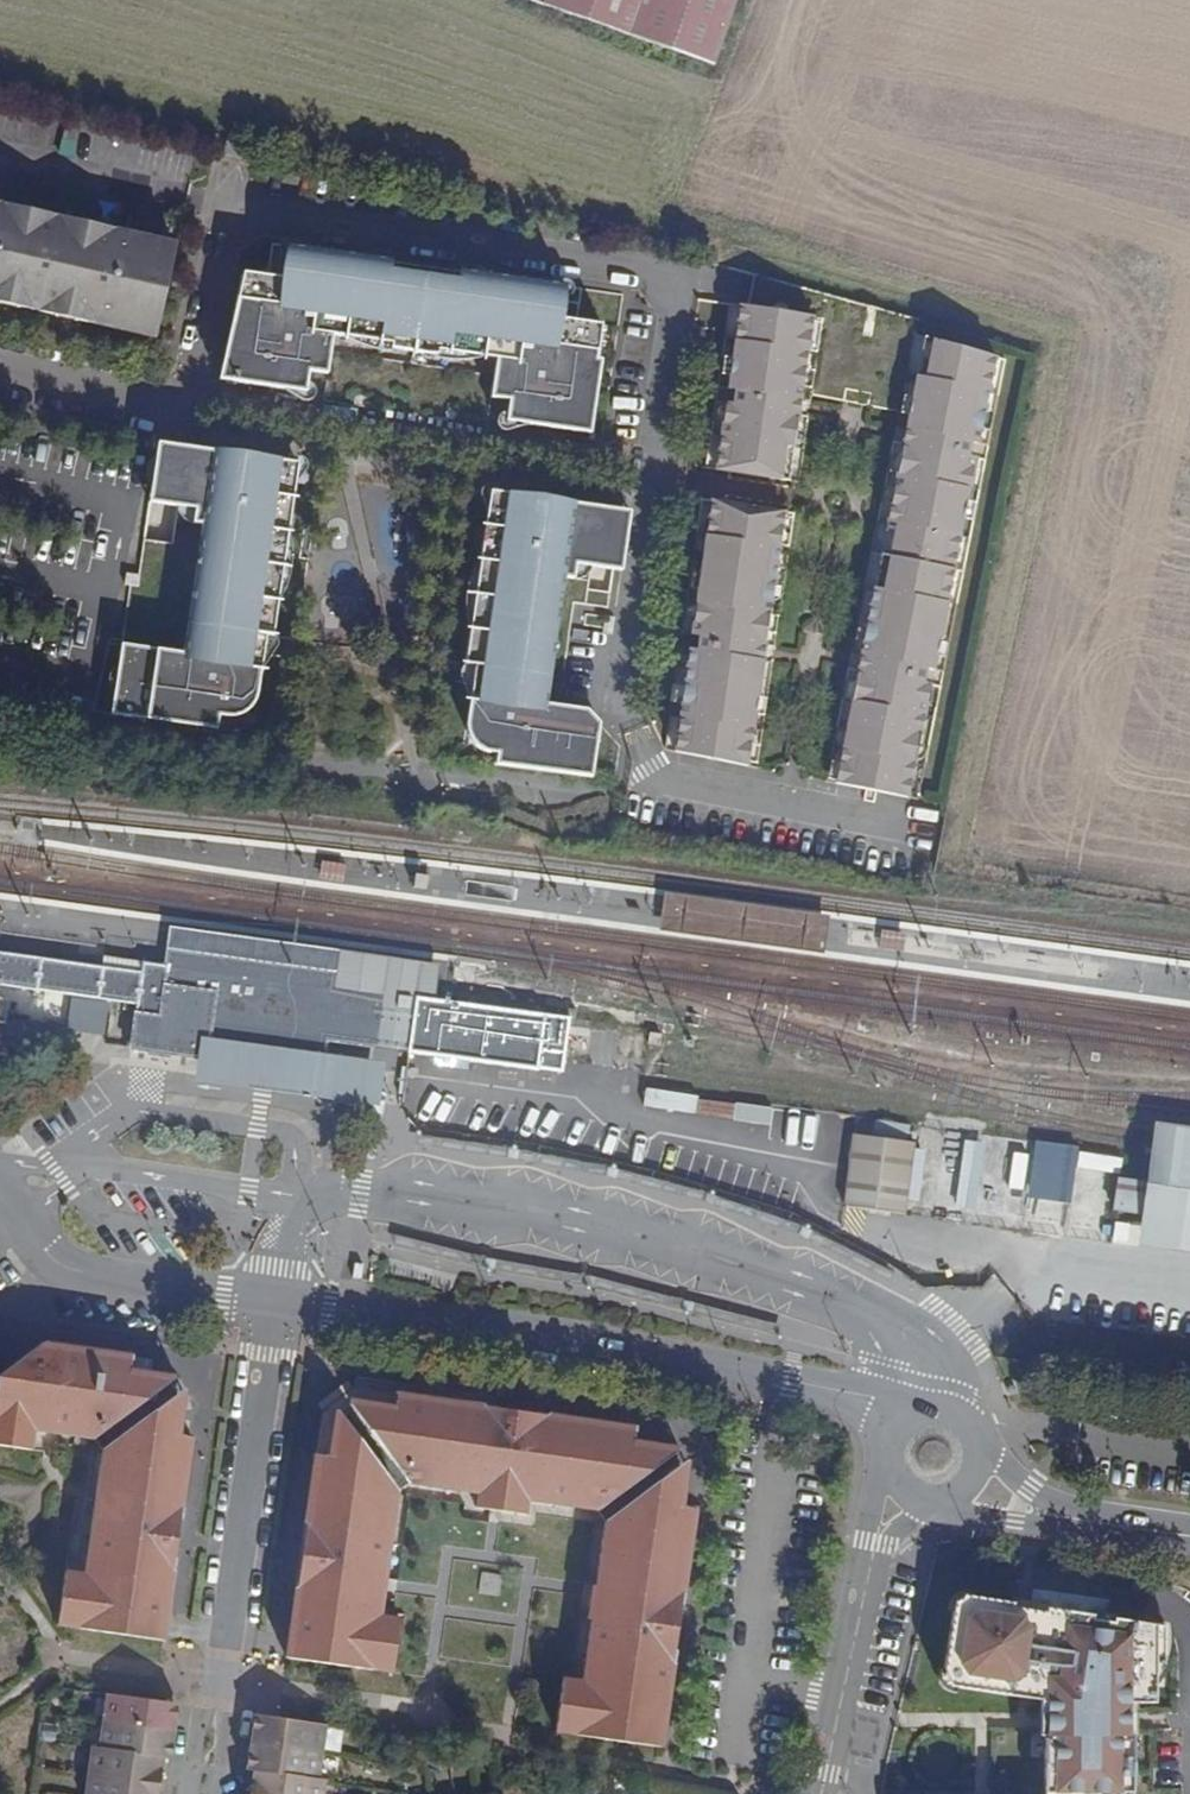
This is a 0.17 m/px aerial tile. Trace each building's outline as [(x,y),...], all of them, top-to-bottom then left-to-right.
[(715,57),(734,0),(550,0),(715,57)] [(219,147),(216,159),(235,164),(238,152),(219,147)] [(16,297),(14,307),(56,317),(58,307),(74,312),(72,320),(114,330),(116,320),(132,324),(130,333),(152,338),(161,298),(155,296),(158,294),(160,292),(161,289),(162,286),(159,283),(158,281),(164,283),(167,268),(173,245),(0,206),(0,293),(16,297)] [(578,422),(592,423),(597,380),(600,358),(596,356),(599,336),(600,322),(561,315),(564,284),(460,269),(459,279),(392,270),(392,260),(285,245),(284,251),(280,277),(241,271),(238,286),(236,296),(256,300),(242,373),(249,374),(248,382),(304,390),(308,368),(311,349),(329,352),(331,333),(389,342),(388,346),(436,353),(436,348),(440,348),(494,356),(492,375),(510,379),(508,398),(505,418),(577,429),(578,422)] [(5,305),(14,307),(16,297),(0,293),(0,304),(5,305)] [(256,300),(236,296),(221,373),(219,378),(230,380),(231,371),(236,372),(242,373),(256,300)] [(62,318),(72,320),(74,312),(58,307),(56,317),(62,318)] [(806,319),(733,309),(721,393),(729,394),(728,400),(727,406),(719,405),(710,473),(774,482),(779,449),(787,451),(792,417),(784,416),(786,403),(794,404),(806,319)] [(122,331),(130,333),(132,324),(116,320),(114,330),(122,331)] [(928,346),(919,344),(912,381),(921,383),(928,346)] [(991,358),(928,346),(921,383),(912,381),(901,436),(910,438),(907,451),(898,449),(882,529),(891,530),(885,562),(878,595),(870,593),(856,661),(864,662),(861,677),(853,676),(830,789),(902,803),(925,689),(918,688),(921,674),(928,675),(970,463),(963,461),(966,448),(973,449),(991,358)] [(325,371),(329,352),(311,349),(308,368),(325,371)] [(249,374),(242,373),(236,372),(234,380),(248,382),(249,374)] [(490,395),(508,398),(510,379),(492,375),(490,395)] [(793,409),(794,404),(786,403),(784,416),(792,417),(793,409)] [(590,431),(592,423),(578,422),(577,429),(590,431)] [(899,446),(898,449),(907,451),(910,438),(901,436),(900,441),(899,446)] [(172,445),(156,442),(152,469),(150,501),(165,504),(176,506),(180,476),(184,451),(185,447),(172,445)] [(291,497),(296,462),(220,452),(185,447),(184,451),(259,462),(258,471),(270,474),(281,487),(281,495),(291,497)] [(783,483),(787,451),(779,449),(774,482),(783,483)] [(290,506),(291,497),(281,495),(281,487),(270,474),(258,471),(259,462),(184,451),(180,476),(176,506),(193,508),(193,523),(204,526),(201,549),(196,589),(202,590),(200,602),(197,624),(191,623),(187,653),(125,645),(119,672),(116,699),(113,716),(217,730),(219,723),(220,717),(234,718),(243,716),(251,711),(254,707),(256,704),(256,703),(258,697),(264,657),(250,653),(252,637),(253,635),(267,637),(272,637),(274,620),(281,570),(290,506)] [(585,522),(586,516),(543,510),(484,501),(478,537),(488,538),(489,531),(503,520),(518,522),(520,513),(585,522)] [(777,514),(705,504),(686,637),(693,639),(691,651),(683,650),(669,754),(741,768),(757,661),(749,660),(751,647),(758,648),(777,514)] [(585,580),(593,523),(585,522),(520,513),(518,522),(503,520),(489,531),(488,538),(478,537),(474,565),(457,675),(468,676),(477,678),(475,695),(465,694),(460,729),(460,735),(462,742),(464,747),(467,752),(471,757),(477,760),(484,763),(491,765),(490,772),(489,776),(530,781),(550,784),(551,782),(586,786),(593,736),(579,719),(558,715),(540,714),(543,687),(538,686),(532,685),(538,652),(543,653),(553,589),(568,591),(568,587),(569,578),(577,579),(585,580)] [(623,526),(623,522),(595,519),(594,518),(593,523),(585,580),(615,583),(623,526)] [(882,529),(876,561),(885,562),(891,530),(882,529)] [(876,561),(870,593),(878,595),(885,562),(876,561)] [(194,601),(191,623),(197,624),(200,602),(202,590),(196,589),(194,601)] [(266,641),(267,637),(253,635),(252,637),(250,653),(264,657),(265,649),(266,641)] [(758,654),(758,648),(751,647),(749,660),(757,661),(758,654)] [(541,668),(543,653),(538,652),(532,685),(538,686),(541,668)] [(855,667),(853,676),(861,677),(864,662),(856,661),(855,667)] [(477,678),(468,676),(465,694),(475,695),(477,678)] [(172,926),(168,964),(105,956),(104,967),(0,954),(0,986),(71,995),(110,1000),(141,1004),(135,1049),(200,1057),(197,1076),(266,1085),(303,1091),(362,1098),(381,1101),(387,1061),(359,1057),(328,1053),(330,1042),(393,1049),(412,1052),(416,1026),(418,1009),(420,997),(436,999),(441,962),(172,926)] [(67,1035),(105,1043),(110,1000),(71,995),(67,1035)] [(564,1070),(570,1019),(450,1001),(436,999),(420,997),(418,1009),(416,1026),(412,1052),(541,1070),(541,1068),(564,1070)] [(9,1001),(0,999),(0,1022),(5,1023),(9,1001)] [(1155,1163),(1189,1168),(1189,1131),(1160,1127),(1158,1137),(1155,1163)] [(918,1145),(858,1137),(848,1207),(908,1216),(918,1145)] [(1155,1163),(1152,1185),(1147,1216),(1189,1222),(1189,1168),(1155,1163)] [(1147,1216),(1152,1185),(1122,1181),(1117,1212),(1147,1216)] [(1147,1216),(1142,1248),(1189,1255),(1189,1222),(1147,1216)] [(81,1573),(64,1571),(56,1624),(162,1641),(167,1608),(170,1588),(174,1558),(179,1520),(183,1491),(186,1471),(191,1438),(178,1435),(180,1406),(174,1389),(167,1380),(162,1377),(151,1372),(129,1370),(131,1357),(99,1352),(81,1350),(46,1344),(0,1376),(0,1443),(30,1448),(32,1431),(91,1440),(99,1450),(81,1573)] [(469,1493),(481,1407),(399,1395),(396,1408),(373,1404),(362,1405),(348,1410),(341,1415),(336,1421),(333,1429),(330,1456),(316,1454),(285,1658),(392,1675),(400,1620),(382,1615),(387,1583),(401,1492),(410,1484),(469,1493)] [(701,1440),(481,1407),(469,1493),(480,1494),(478,1509),(495,1512),(526,1516),(529,1502),(600,1512),(607,1521),(597,1586),(592,1585),(592,1591),(588,1617),(593,1618),(584,1681),(565,1679),(558,1731),(659,1747),(701,1440)] [(1161,1626),(1112,1618),(1112,1623),(1089,1620),(1090,1615),(1044,1608),(1044,1613),(1009,1607),(1010,1603),(962,1595),(961,1597),(954,1602),(953,1602),(941,1676),(948,1687),(1044,1691),(1044,1725),(1042,1725),(1042,1793),(1126,1793),(1126,1790),(1130,1791),(1130,1735),(1125,1735),(1126,1702),(1153,1702),(1153,1661),(1161,1661),(1161,1626)] [(173,1732),(177,1704),(154,1701),(106,1693),(102,1722),(173,1732)] [(275,1719),(254,1716),(250,1741),(322,1752),(326,1727),(275,1719)] [(170,1750),(173,1732),(102,1722),(97,1748),(162,1757),(164,1748),(170,1750)] [(318,1779),(322,1752),(250,1741),(248,1759),(255,1760),(255,1770),(318,1779)] [(162,1757),(97,1748),(90,1746),(85,1775),(151,1784),(153,1776),(160,1777),(162,1757)] [(255,1760),(248,1759),(246,1769),(255,1770),(255,1760)] [(327,1780),(318,1779),(255,1770),(252,1787),(259,1789),(258,1793),(325,1793),(327,1780)] [(85,1775),(82,1793),(157,1793),(150,1790),(151,1784),(85,1775)] [(153,1776),(151,1784),(158,1785),(160,1777),(153,1776)]
